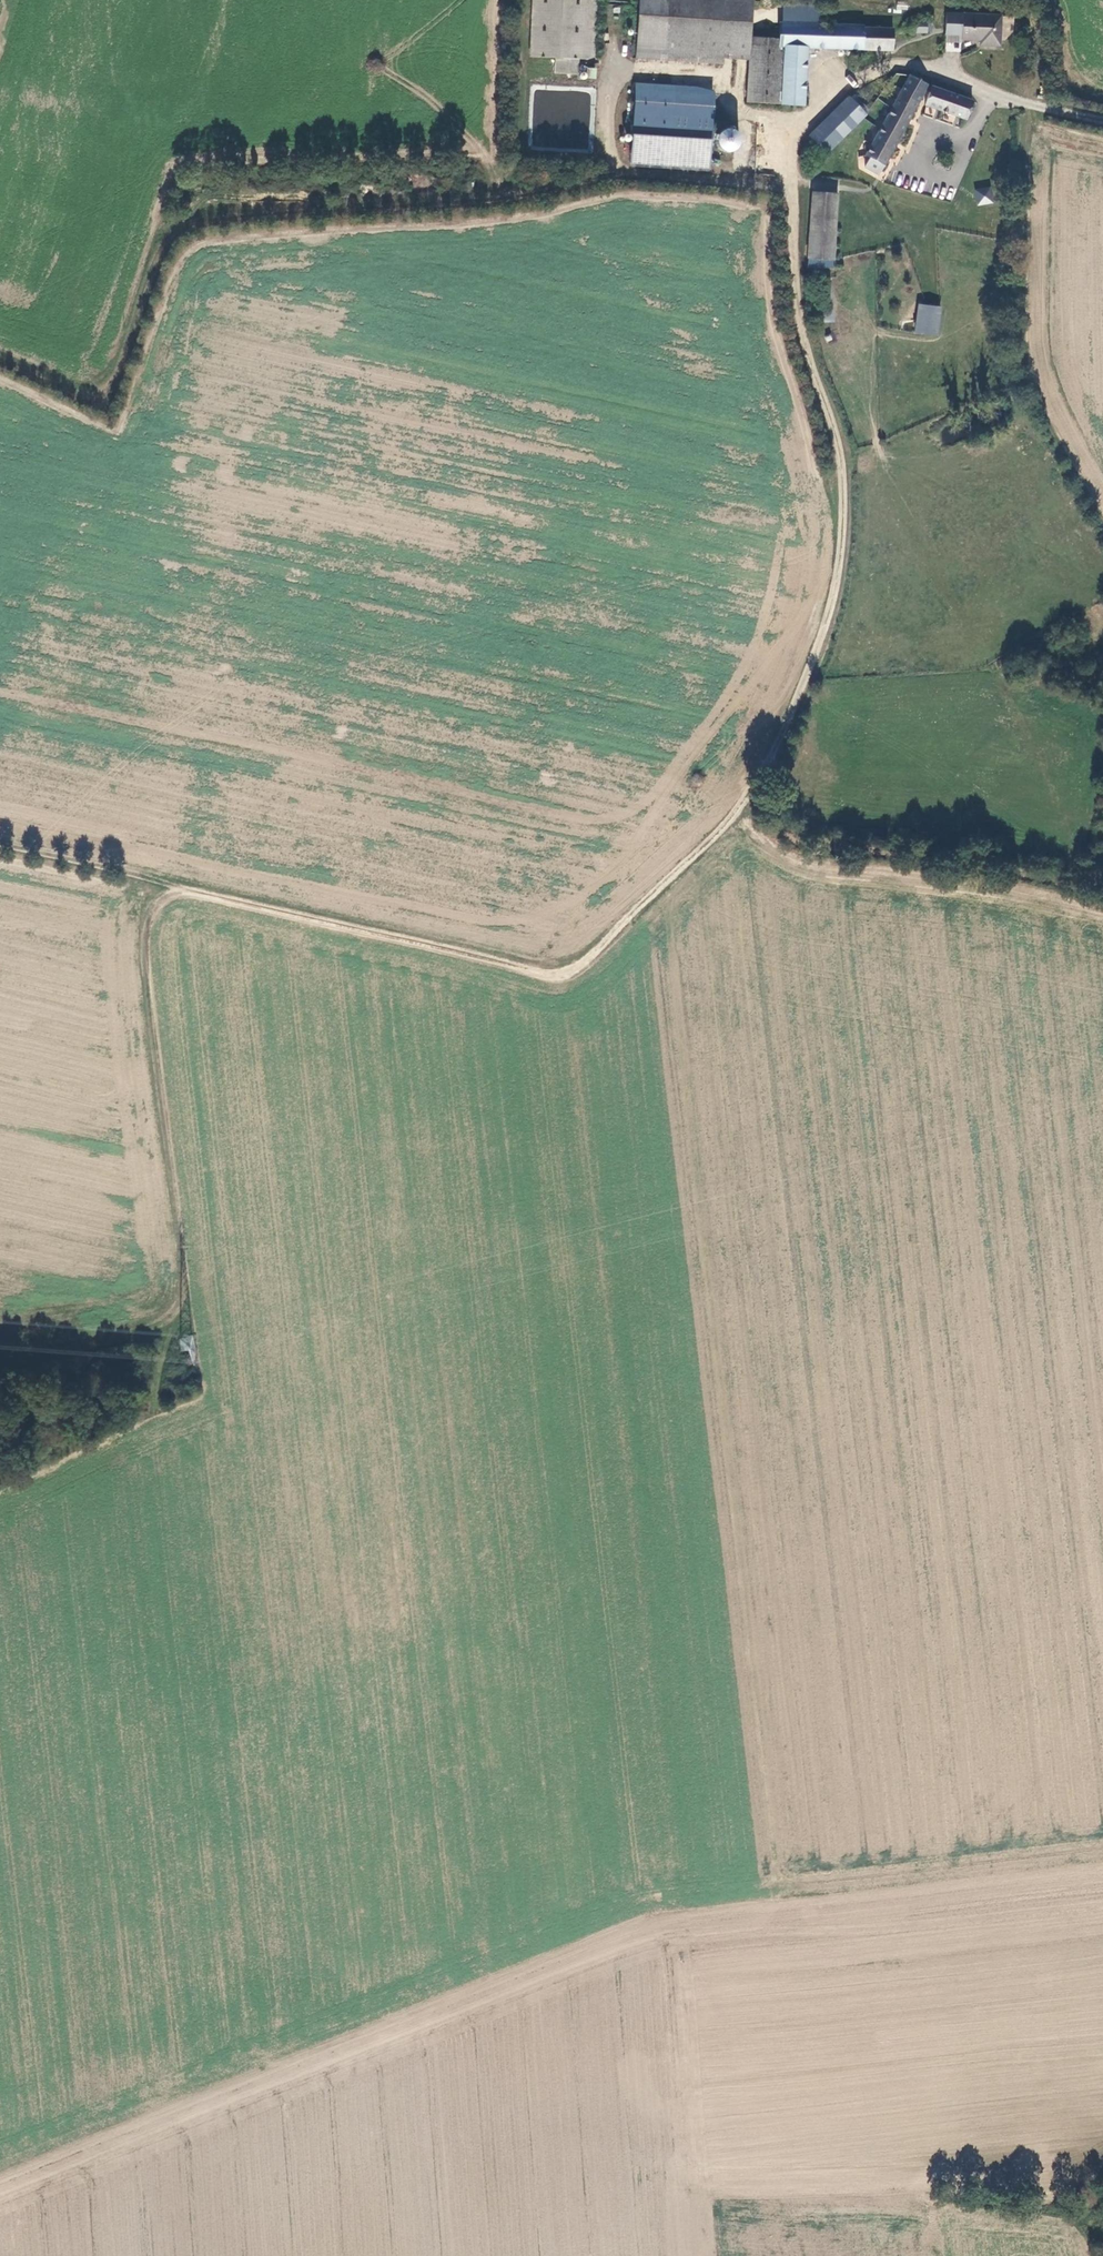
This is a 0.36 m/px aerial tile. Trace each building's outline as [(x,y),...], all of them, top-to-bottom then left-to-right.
[(555,74),(577,75),(578,63),(586,60),(589,0),(533,0),(530,57),(555,58),(555,74)] [(586,60),(594,56),(596,0),(589,0),(586,60)] [(637,31),(749,37),(752,0),(638,0),(637,31)] [(999,46),(1000,40),(1000,16),(1000,15),(946,13),(945,28),(962,29),(961,40),(980,40),(980,45),(999,46)] [(1004,40),(1012,31),(1013,17),(1000,16),(1000,40),(1004,40)] [(931,27),(926,27),(927,20),(913,19),(912,31),(931,32),(931,27)] [(780,104),(803,105),(807,47),(892,50),(892,29),(862,28),(862,26),(779,24),(779,39),(783,39),(780,104)] [(723,58),(748,59),(749,37),(637,31),(635,58),(723,64),(723,58)] [(748,59),(746,101),(780,104),(783,39),(779,39),(749,37),(748,59)] [(587,78),(596,78),(596,68),(587,68),(587,78)] [(908,79),(897,73),(890,87),(901,92),(908,79)] [(894,145),(920,99),(926,102),(925,105),(966,119),(972,101),(927,85),(910,76),(908,79),(901,92),(865,155),(870,158),(865,167),(878,175),(885,163),(894,145)] [(669,94),(630,92),(629,105),(669,107),(669,94)] [(833,114),(810,136),(826,153),(865,114),(850,97),(833,113),(833,114)] [(708,109),(669,107),(629,105),(627,144),(706,148),(708,109)] [(996,113),(993,121),(1007,125),(1009,117),(996,113)] [(721,141),(737,141),(736,129),(720,129),(721,141)] [(705,149),(627,144),(626,169),(704,174),(705,149)] [(894,145),(885,163),(891,166),(901,148),(894,145)] [(265,147),(256,147),(258,164),(266,164),(265,147)] [(991,186),(974,189),(978,206),(994,203),(991,186)] [(809,259),(834,260),(838,194),(813,193),(809,259)] [(936,336),(940,306),(919,304),(915,333),(936,336)] [(180,1350),(193,1350),(193,1337),(180,1337),(180,1350)]
